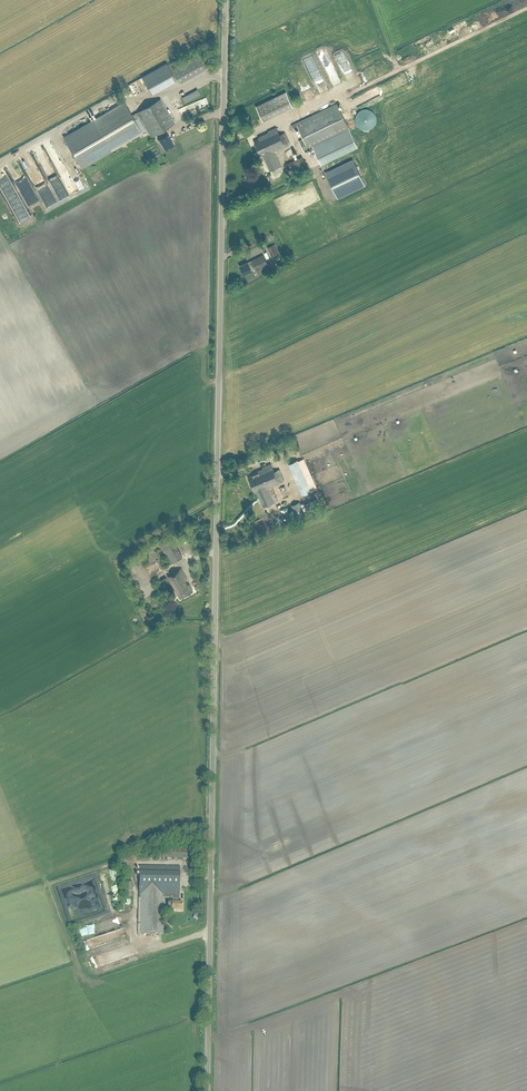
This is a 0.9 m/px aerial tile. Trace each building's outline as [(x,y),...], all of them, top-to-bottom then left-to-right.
[(339,65),(347,62),(343,52),(335,55),(339,65)] [(205,70),(197,55),(173,68),(181,83),(205,70)] [(166,63),(142,77),(149,90),(174,76),(166,63)] [(351,68),(344,71),(346,79),(354,77),(351,68)] [(298,82),(303,80),(301,74),(295,76),(298,82)] [(187,101),(188,102),(200,95),(197,91),(184,98),(186,102),(187,101)] [(286,92),(256,106),(263,121),(294,107),(286,92)] [(124,101),(93,120),(64,136),(82,167),(111,150),(142,132),(134,119),(140,116),(151,136),(158,132),(161,138),(158,140),(160,143),(161,143),(164,149),(173,143),(168,134),(165,135),(162,130),(174,123),(160,98),(137,111),(132,115),(124,101)] [(192,112),(197,110),(208,105),(207,102),(204,103),(202,100),(189,106),(192,112)] [(337,103),(324,110),(292,125),(294,129),(298,127),(304,138),(299,140),(304,151),(313,147),(321,164),(358,147),(350,129),(337,103)] [(361,128),(364,129),(367,129),(370,128),(373,127),(375,125),(376,122),(376,119),(376,116),(375,113),(373,111),(371,109),(368,108),(365,108),(362,109),(359,111),(357,113),(356,116),(355,119),(356,122),(357,124),(359,127),(361,128)] [(285,132),(280,134),(276,127),(268,131),(268,132),(258,137),(259,139),(254,141),(261,156),(263,155),(270,170),(281,165),(274,151),(288,144),(290,143),(285,132)] [(291,174),(307,166),(302,156),(286,164),(291,174)] [(353,161),(326,174),(337,198),(365,185),(353,161)] [(42,167),(50,185),(53,184),(58,195),(60,194),(62,197),(65,195),(51,163),(42,167)] [(33,183),(43,179),(38,170),(29,174),(33,183)] [(67,188),(73,184),(67,173),(60,177),(67,188)] [(88,185),(85,186),(83,181),(77,183),(81,193),(89,190),(88,185)] [(52,204),(46,183),(38,186),(42,202),(46,201),(48,205),(52,204)] [(78,191),(69,197),(71,200),(80,194),(78,191)] [(268,247),(271,256),(279,253),(275,243),(268,247)] [(263,254),(251,260),(240,266),(244,274),(252,270),(251,269),(255,268),(256,270),(268,265),(263,254)] [(297,459),(288,463),(302,495),(311,490),(297,459)] [(274,502),(268,487),(285,480),(280,468),(274,471),(271,463),(262,467),(263,468),(252,473),(253,474),(248,476),(254,491),(256,490),(263,507),(274,502)] [(316,498),(305,503),(308,512),(319,507),(316,498)] [(291,505),(297,519),(306,515),(300,501),(291,505)] [(182,556),(171,537),(159,543),(170,563),(182,556)] [(181,568),(167,575),(180,598),(194,590),(189,583),(188,584),(186,580),(187,579),(181,568)] [(162,845),(162,852),(155,852),(155,859),(162,859),(187,860),(187,846),(162,845)] [(172,896),(172,903),(168,902),(167,908),(171,908),(171,911),(182,912),(182,903),(179,903),(179,867),(140,866),(138,934),(163,935),(164,896),(172,896)]
